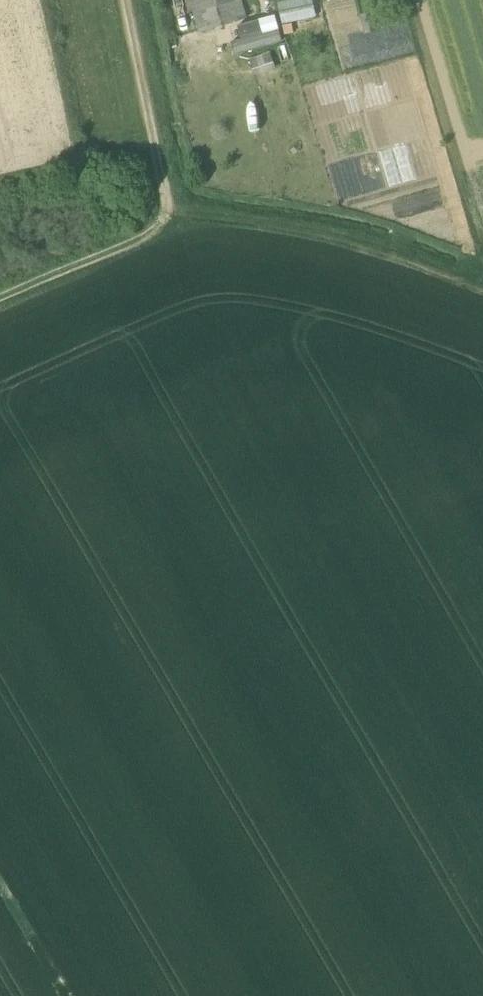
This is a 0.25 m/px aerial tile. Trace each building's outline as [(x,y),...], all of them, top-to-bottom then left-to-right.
[(247,17),(242,0),(191,0),(201,31),(247,17)] [(360,14),(365,33),(378,30),(373,10),(360,14)] [(248,53),(256,71),(276,63),(268,44),(248,53)]
